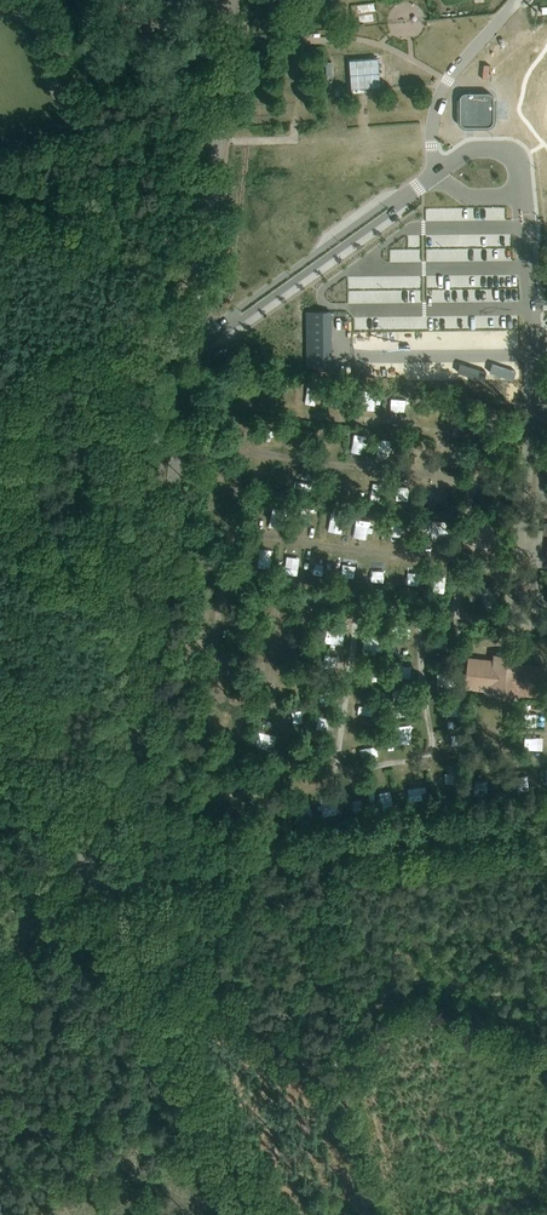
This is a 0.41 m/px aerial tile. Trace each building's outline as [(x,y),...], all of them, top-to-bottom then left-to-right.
[(460,99),(460,119),(460,120),(460,121),(460,122),(461,122),(461,123),(462,124),(463,125),(464,125),(465,126),(466,126),(467,126),(487,126),(488,126),(489,126),(490,125),(491,125),(492,124),(493,123),(493,122),(494,122),(494,121),(494,120),(494,119),(494,99),(494,98),(494,97),(494,96),(493,95),(493,94),(492,94),(492,93),(491,93),(490,92),(489,92),(488,92),(467,92),(466,92),(465,92),(464,92),(464,93),(463,93),(462,93),(462,94),(461,94),(461,95),(460,96),(460,97),(460,98),(460,99)] [(331,366),(331,311),(306,311),(307,366),(331,366)] [(277,385),(286,386),(287,379),(278,378),(277,385)] [(315,391),(319,384),(310,380),(307,386),(315,391)] [(338,396),(350,398),(351,390),(339,388),(338,396)] [(408,411),(410,396),(397,395),(396,410),(408,411)] [(429,415),(440,417),(442,407),(431,405),(429,415)] [(369,445),(370,428),(360,427),(359,444),(369,445)] [(342,436),(340,428),(330,431),(333,439),(342,436)] [(422,453),(429,454),(431,438),(419,437),(418,445),(423,445),(422,453)] [(271,474),(274,460),(265,459),(262,472),(271,474)] [(377,476),(378,492),(387,492),(387,476),(377,476)] [(446,500),(447,481),(435,481),(434,499),(446,500)] [(434,527),(445,527),(446,514),(434,513),(434,527)] [(302,529),(311,529),(312,517),(302,516),(302,529)] [(405,517),(395,516),(394,534),(404,534),(405,517)] [(275,555),(277,541),(270,539),(268,554),(275,555)] [(359,564),(359,550),(349,550),(349,565),(359,564)] [(317,551),(314,569),(328,570),(330,552),(317,551)] [(291,564),(304,564),(304,553),(291,553),(291,564)] [(414,576),(423,577),(424,559),(415,559),(414,576)] [(369,631),(369,640),(384,641),(385,632),(369,631)] [(435,636),(434,645),(451,646),(451,636),(435,636)] [(468,655),(465,686),(489,689),(489,695),(518,698),(518,694),(543,697),(546,665),(522,662),(522,655),(494,652),(493,658),(468,655)] [(291,676),(305,677),(305,668),(291,667),(291,676)] [(364,712),(379,713),(380,700),(365,700),(364,712)] [(303,711),(311,709),(309,701),(301,703),(303,711)] [(458,709),(457,701),(444,702),(444,709),(458,709)] [(412,716),(402,720),(406,730),(416,727),(412,716)] [(454,728),(454,740),(464,741),(465,729),(454,728)] [(426,772),(414,773),(415,789),(428,788),(426,772)]
